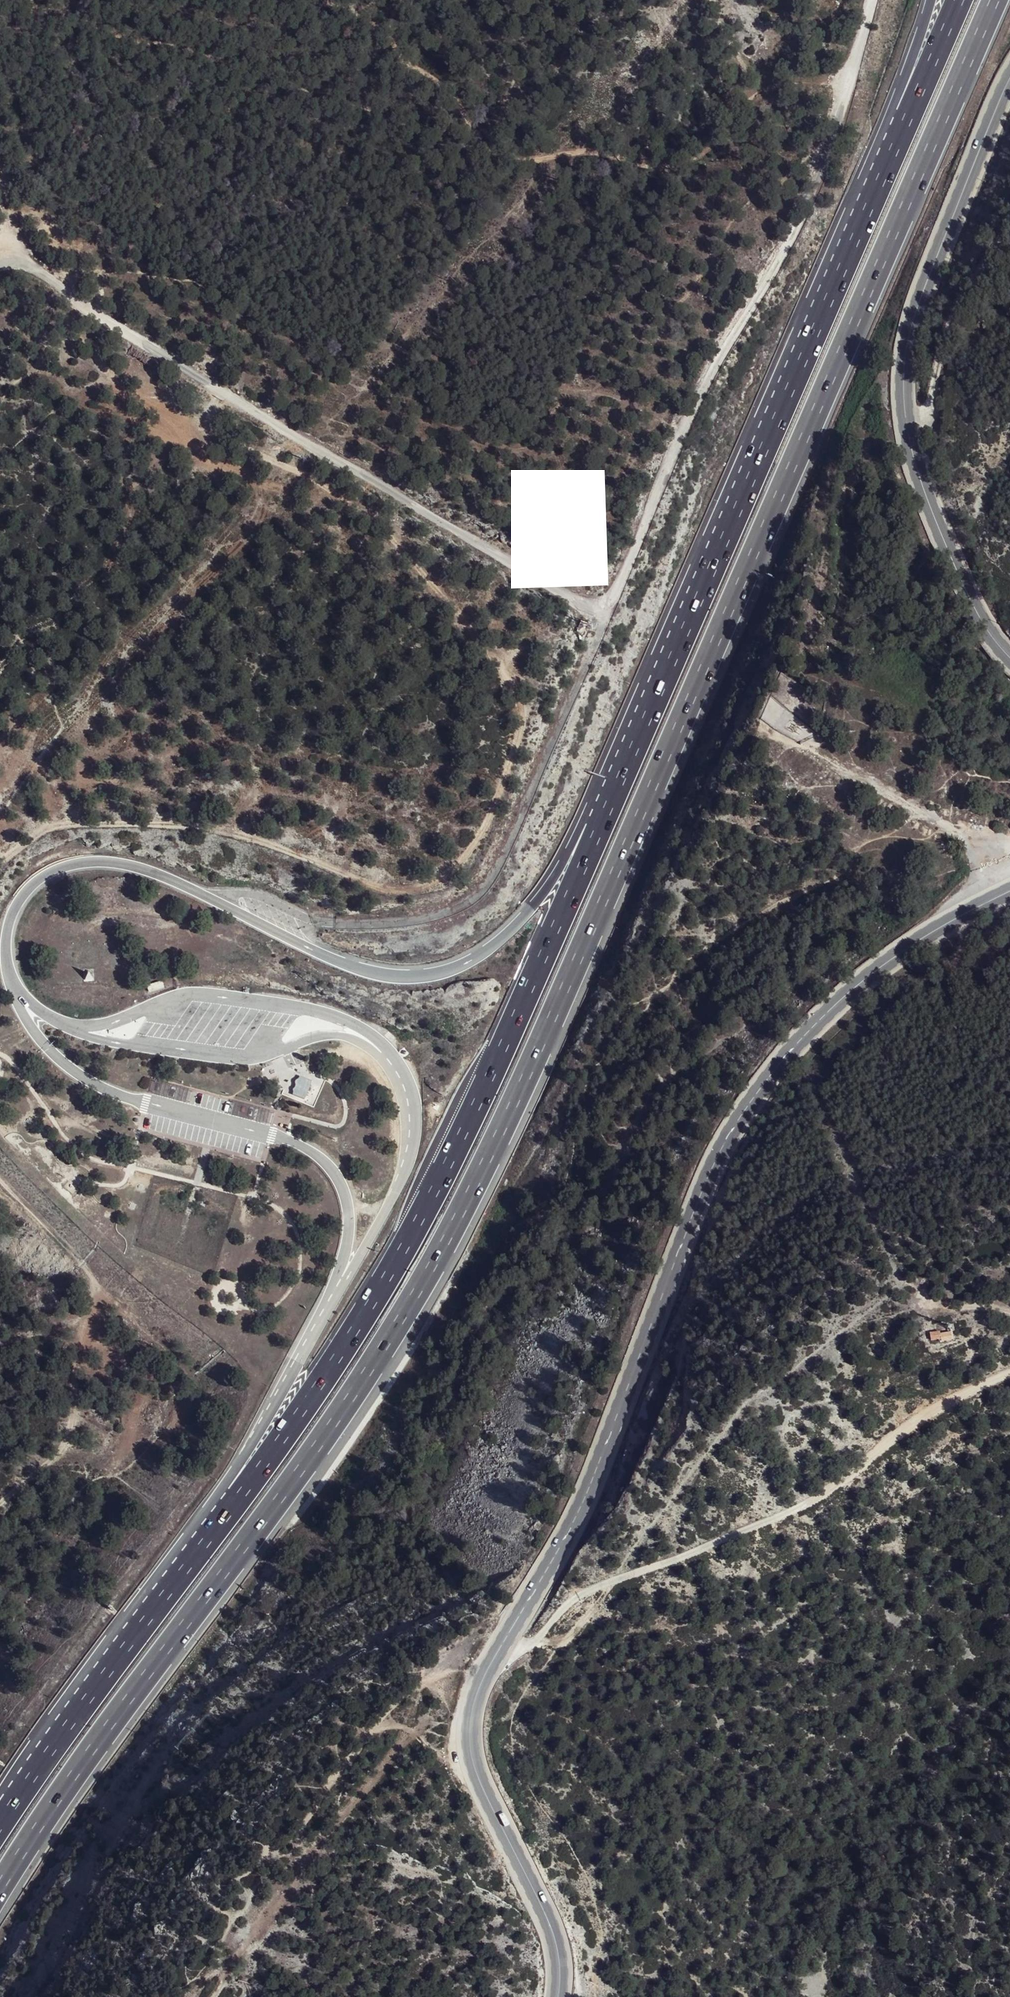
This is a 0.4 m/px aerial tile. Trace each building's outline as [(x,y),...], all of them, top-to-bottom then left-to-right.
[(1001,839),(1009,845),(1009,826),(1001,839)] [(304,1100),(312,1081),(298,1076),(291,1095),(304,1100)] [(950,1330),(928,1334),(930,1343),(952,1339),(950,1330)]
